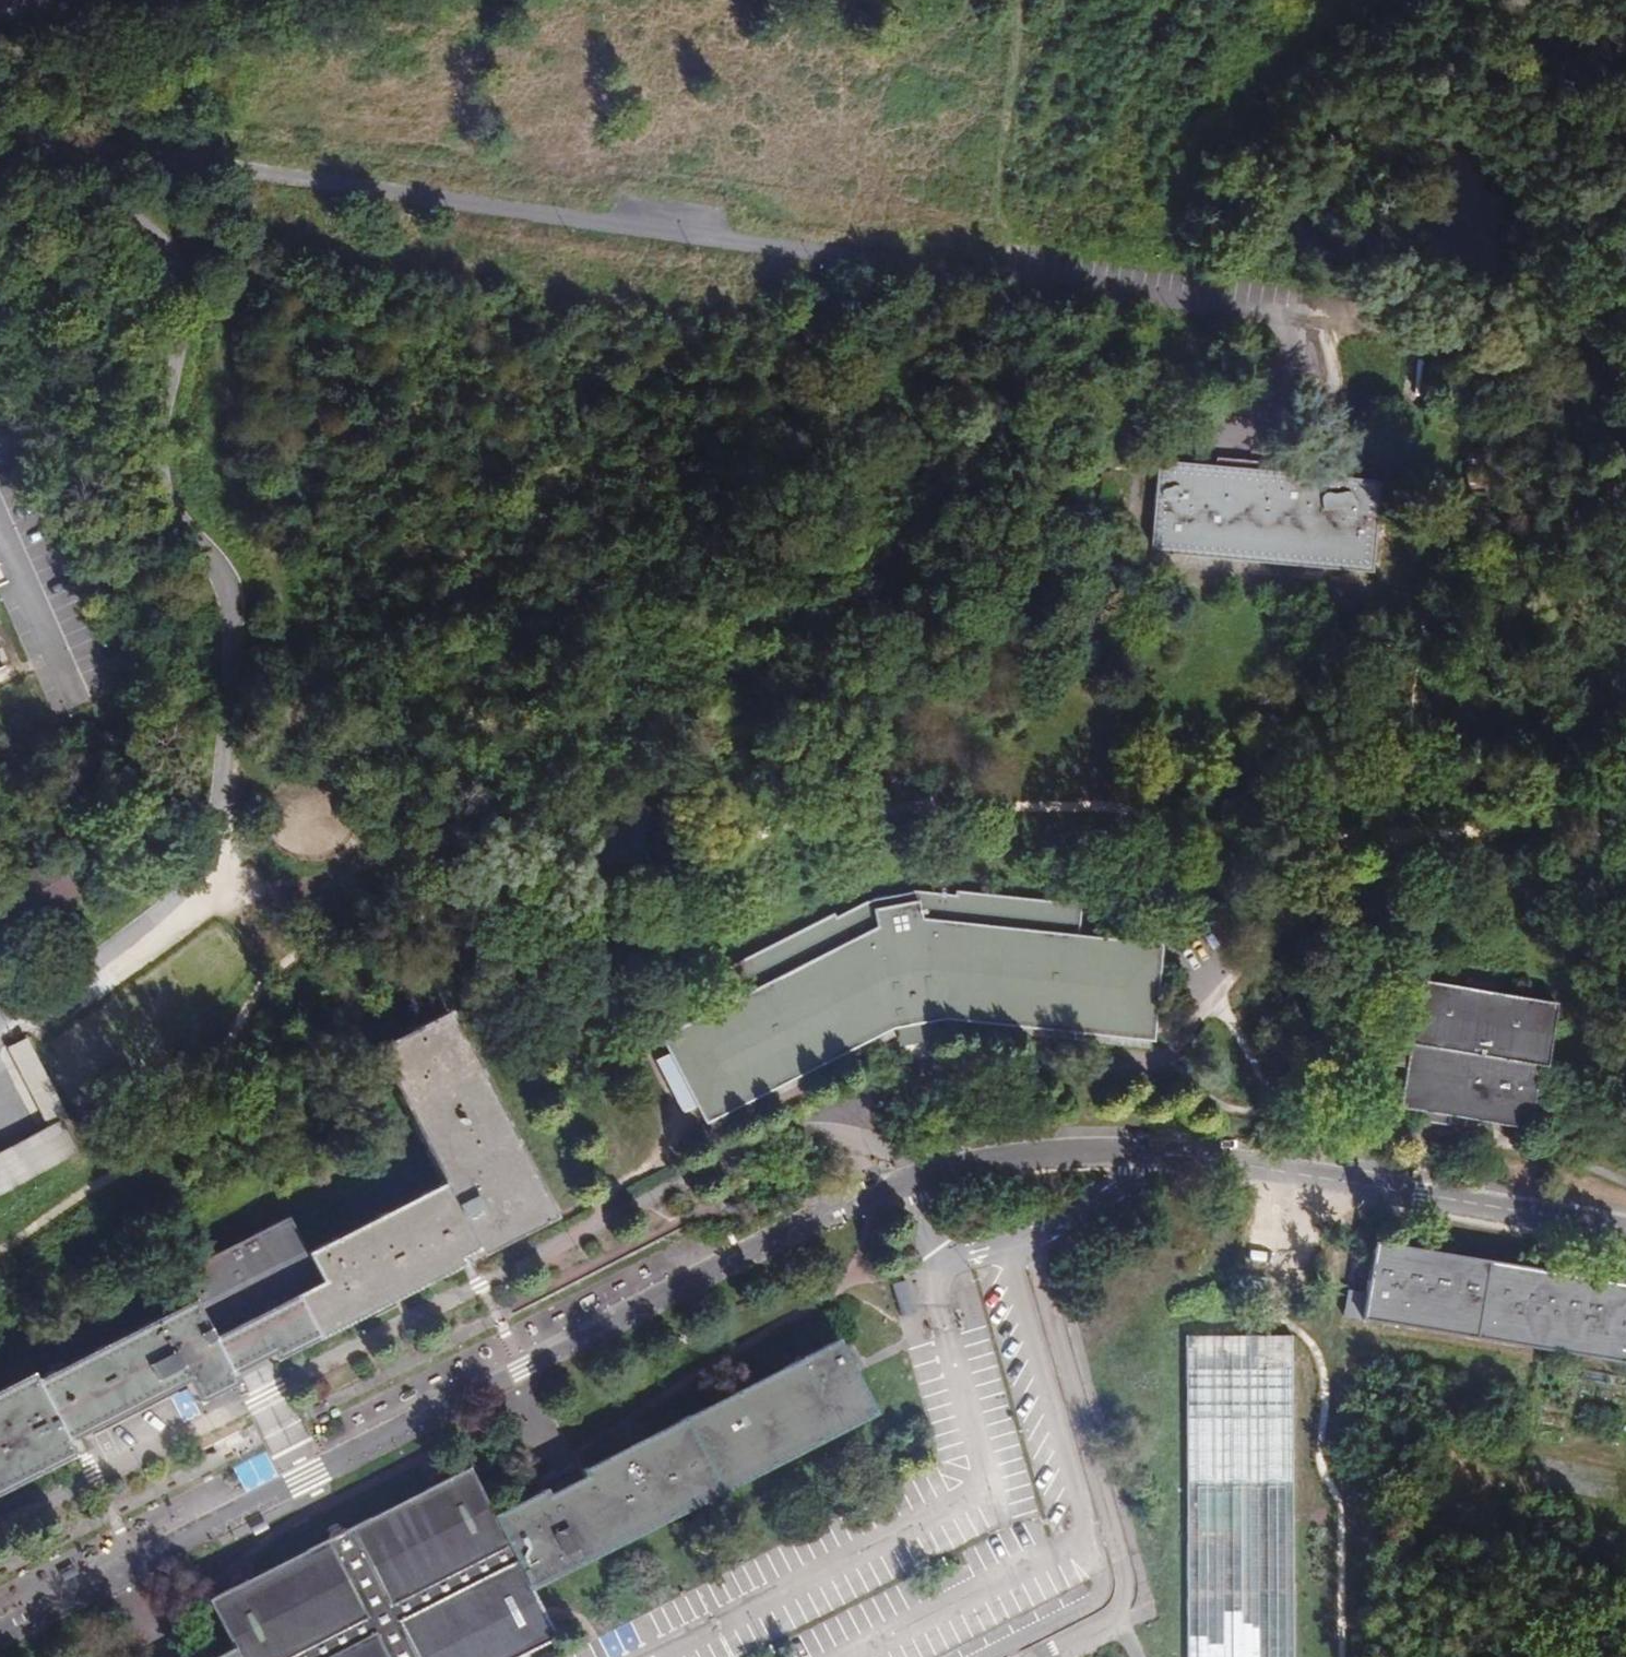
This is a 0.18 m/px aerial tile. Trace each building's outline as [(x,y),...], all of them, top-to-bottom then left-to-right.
[(1149,467),(1141,558),(1362,577),(1371,486),(1249,476),(1249,466),(1208,463),(1207,472),(1149,467)] [(699,1113),(704,1122),(890,1028),(942,1018),(1150,1040),(1152,1019),(1158,964),(1159,946),(1078,937),(1081,906),(956,893),(955,898),(914,894),(873,901),(835,920),(833,916),(721,972),(735,1000),(661,1037),(669,1053),(691,1096),(696,1106),(699,1113)] [(1395,1060),(1388,1102),(1454,1113),(1516,1123),(1529,1060),(1536,1061),(1546,1002),(1402,979),(1394,1037),(1373,1036),(1369,1057),(1395,1060)] [(29,1373),(0,1387),(0,1489),(70,1453),(64,1440),(74,1435),(184,1379),(195,1402),(218,1390),(232,1383),(227,1374),(250,1362),(268,1353),(271,1359),(412,1287),(459,1264),(455,1257),(461,1253),(474,1247),(478,1254),(551,1217),(447,1013),(373,1050),(427,1155),(442,1185),(304,1254),(286,1218),(179,1273),(193,1299),(33,1381),(29,1373)] [(936,1019),(896,1027),(895,1047),(918,1042),(926,1041),(944,1038),(936,1019)] [(7,1048),(47,1125),(65,1116),(25,1039),(7,1048)] [(681,1114),(696,1106),(691,1096),(669,1053),(654,1060),(681,1114)] [(74,1152),(57,1121),(0,1152),(0,1192),(74,1152)] [(1350,1321),(1625,1366),(1625,1287),(1363,1244),(1350,1321)] [(891,1283),(899,1313),(914,1309),(906,1279),(891,1283)] [(1178,1338),(1178,1656),(1284,1656),(1283,1338),(1238,1338),(1178,1338)] [(521,1653),(552,1637),(528,1589),(874,1414),(836,1339),(579,1470),(581,1475),(563,1485),(545,1493),(543,1488),(491,1514),(467,1467),(206,1600),(230,1648),(211,1656),(513,1656),(521,1653)]
